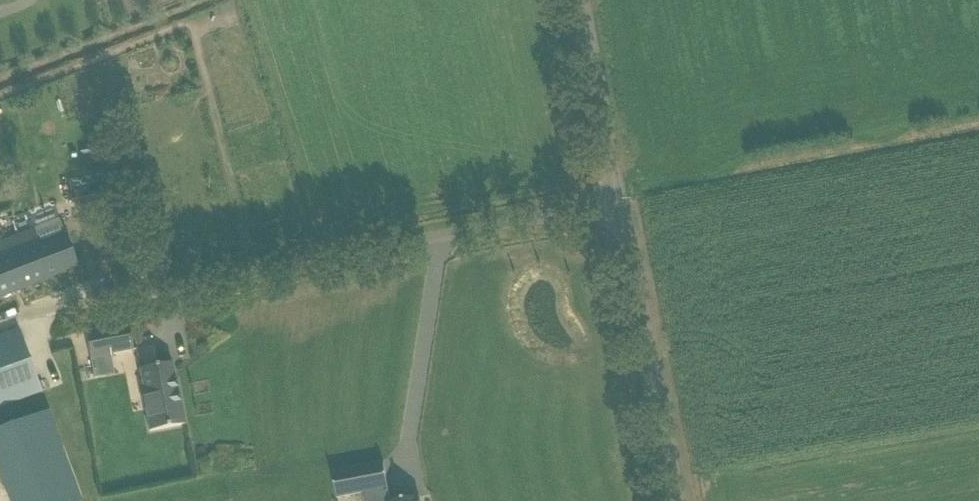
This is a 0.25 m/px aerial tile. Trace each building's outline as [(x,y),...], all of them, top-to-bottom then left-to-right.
[(34,231),(5,242),(23,287),(76,268),(64,237),(46,244),(39,246),(34,231)] [(0,244),(0,296),(23,287),(5,242),(0,244)] [(132,350),(127,323),(84,331),(90,361),(111,357),(110,354),(132,350)] [(0,337),(0,406),(41,391),(18,330),(0,337)] [(174,380),(171,363),(139,369),(150,431),(184,424),(176,379),(174,380)] [(0,429),(0,479),(8,500),(82,500),(48,411),(0,429)] [(384,462),(332,472),(337,498),(388,488),(384,462)]
